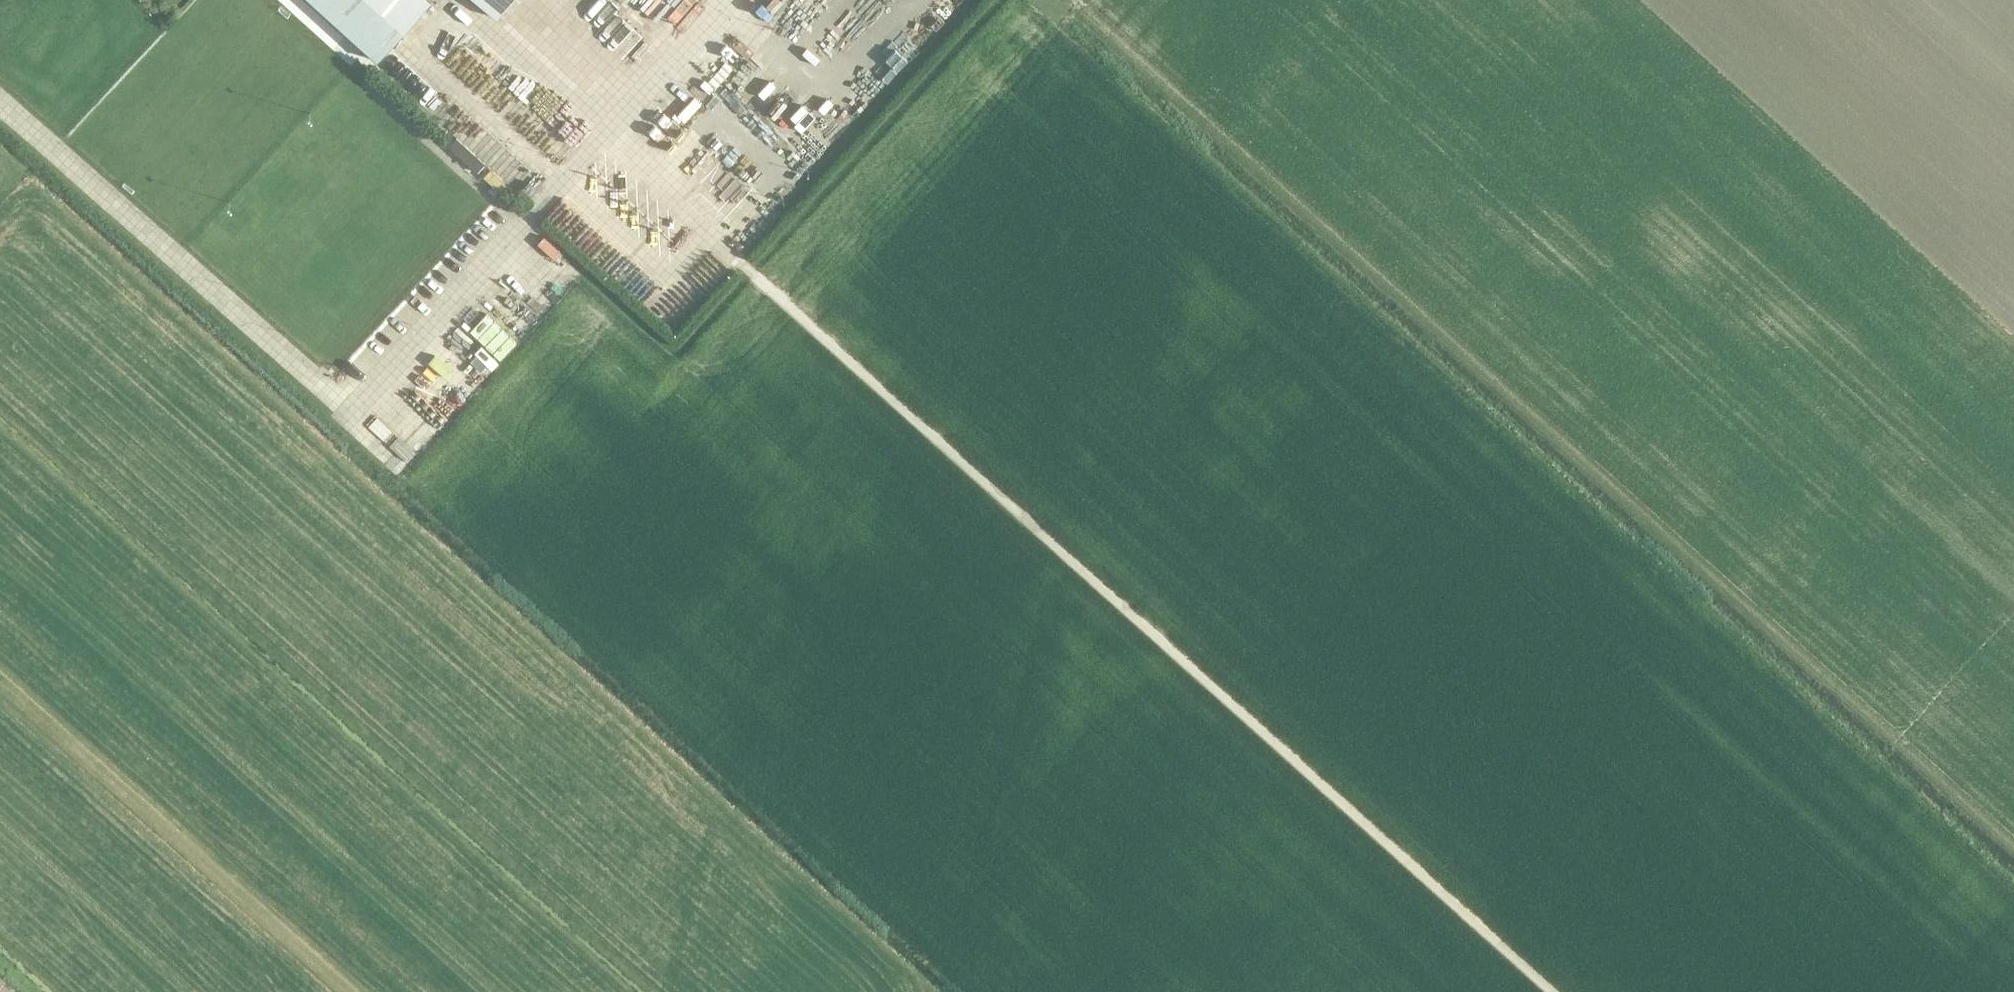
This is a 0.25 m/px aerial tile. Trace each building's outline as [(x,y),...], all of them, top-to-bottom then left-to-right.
[(377,60),(431,1),(430,0),(311,0),(377,60)] [(497,18),(513,0),(477,0),(497,18)]
